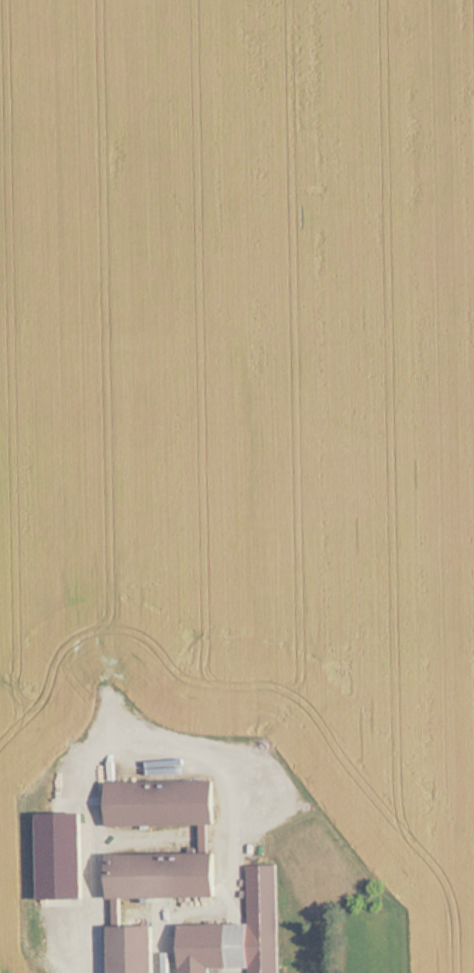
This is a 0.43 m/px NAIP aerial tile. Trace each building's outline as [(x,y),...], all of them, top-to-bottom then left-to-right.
[(177,779),(107,780),(107,823),(216,823),(216,773),(177,774),(177,779)] [(108,896),(219,895),(219,851),(108,852),(108,896)] [(278,863),(247,863),(248,922),(181,923),(181,972),(212,972),(212,967),(249,966),(249,972),(279,972),(278,863)] [(155,924),(110,924),(110,972),(156,972),(155,924)]
